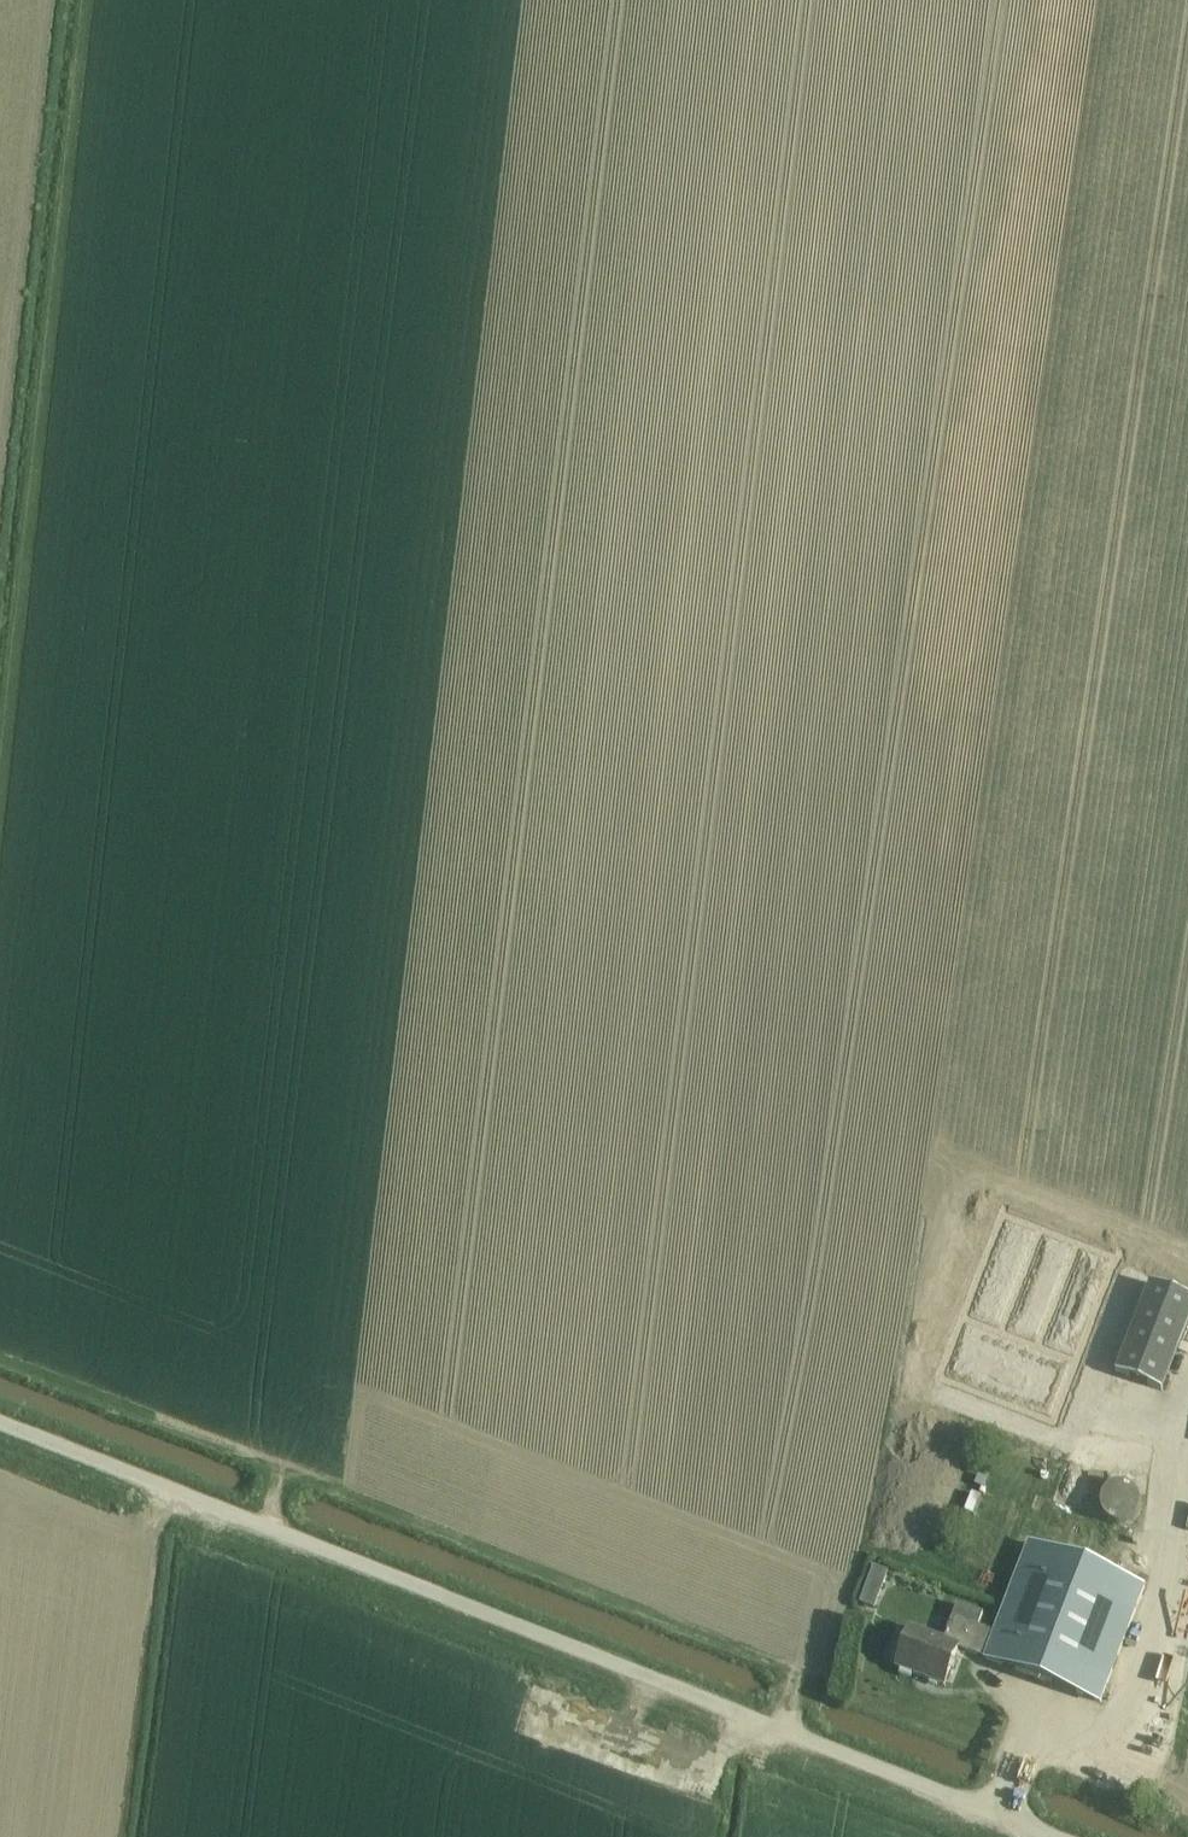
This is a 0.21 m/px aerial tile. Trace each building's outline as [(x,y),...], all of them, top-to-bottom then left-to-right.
[(1019,1221),(968,1366),(1080,1407),(1135,1264),(1019,1221)] [(1187,1317),(1187,1298),(1149,1283),(1114,1374),(1160,1391),(1187,1317)] [(1122,1527),(1126,1526),(1131,1524),(1135,1520),(1138,1517),(1139,1512),(1140,1507),(1140,1502),(1138,1498),(1135,1493),(1132,1490),(1128,1488),(1123,1486),(1118,1486),(1113,1487),(1109,1489),(1105,1492),(1102,1496),(1100,1501),(1099,1506),(1100,1511),(1101,1515),(1104,1519),(1108,1523),(1112,1525),(1117,1527),(1122,1527)] [(1099,1704),(1144,1588),(1029,1544),(994,1635),(978,1628),(984,1614),(957,1604),(942,1641),(911,1629),(896,1669),(943,1687),(957,1650),(1099,1704)] [(867,1581),(859,1603),(874,1609),(887,1572),(881,1570),(872,1567),(867,1581)]
